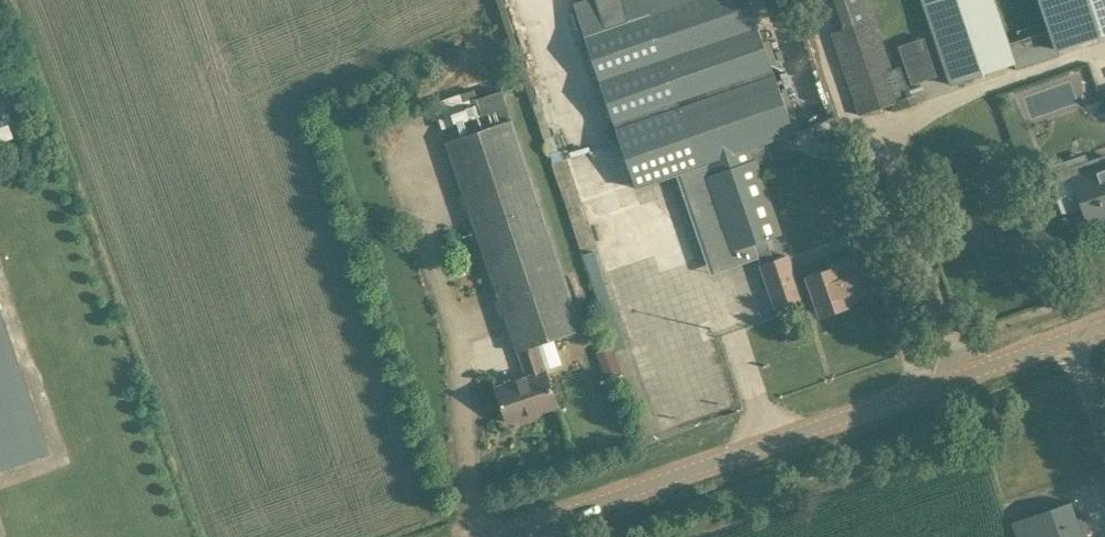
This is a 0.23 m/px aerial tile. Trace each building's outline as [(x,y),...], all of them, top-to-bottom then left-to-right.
[(574,5),(571,6),(632,186),(632,189),(635,188),(635,187),(636,187),(675,173),(698,165),(676,100),(772,67),(750,0),(695,0),(668,9),(664,0),(588,0),(574,5)] [(835,37),(861,115),(891,104),(893,112),(929,100),(926,91),(911,96),(902,67),(892,70),(869,0),(834,0),(844,29),(833,32),(835,37)] [(1055,51),(1048,30),(1010,43),(996,0),(921,0),(950,86),(1014,65),(1016,70),(1060,55),(1059,50),(1055,51)] [(911,83),(937,74),(925,36),(898,45),(911,83)] [(737,265),(758,258),(759,258),(754,243),(782,233),(758,163),(772,158),(766,142),(795,132),(773,67),(772,67),(676,100),(698,165),(675,173),(679,187),(688,184),(714,257),(732,251),(737,265)] [(502,90),(478,98),(475,89),(434,103),(442,128),(508,106),(502,90)] [(516,351),(520,350),(519,349),(554,338),(582,328),(512,119),(446,141),(516,351)] [(0,126),(0,142),(22,137),(19,121),(0,126)] [(1073,177),(1088,221),(1104,215),(1104,166),(1102,167),(1099,156),(1070,166),(1074,177),(1073,177)] [(797,283),(788,256),(761,265),(769,286),(776,306),(803,297),(803,296),(814,292),(822,314),(849,305),(848,300),(866,294),(853,257),(832,264),(834,268),(808,277),(809,279),(797,283)] [(50,454),(50,453),(20,364),(0,307),(0,471),(50,454)] [(562,364),(554,338),(519,349),(520,350),(529,377),(497,387),(507,418),(539,407),(540,411),(558,405),(546,371),(545,371),(545,370),(562,364)] [(621,373),(614,348),(598,353),(606,378),(621,373)] [(1072,503),(1051,510),(1012,522),(1017,536),(1083,536),(1072,503)]
